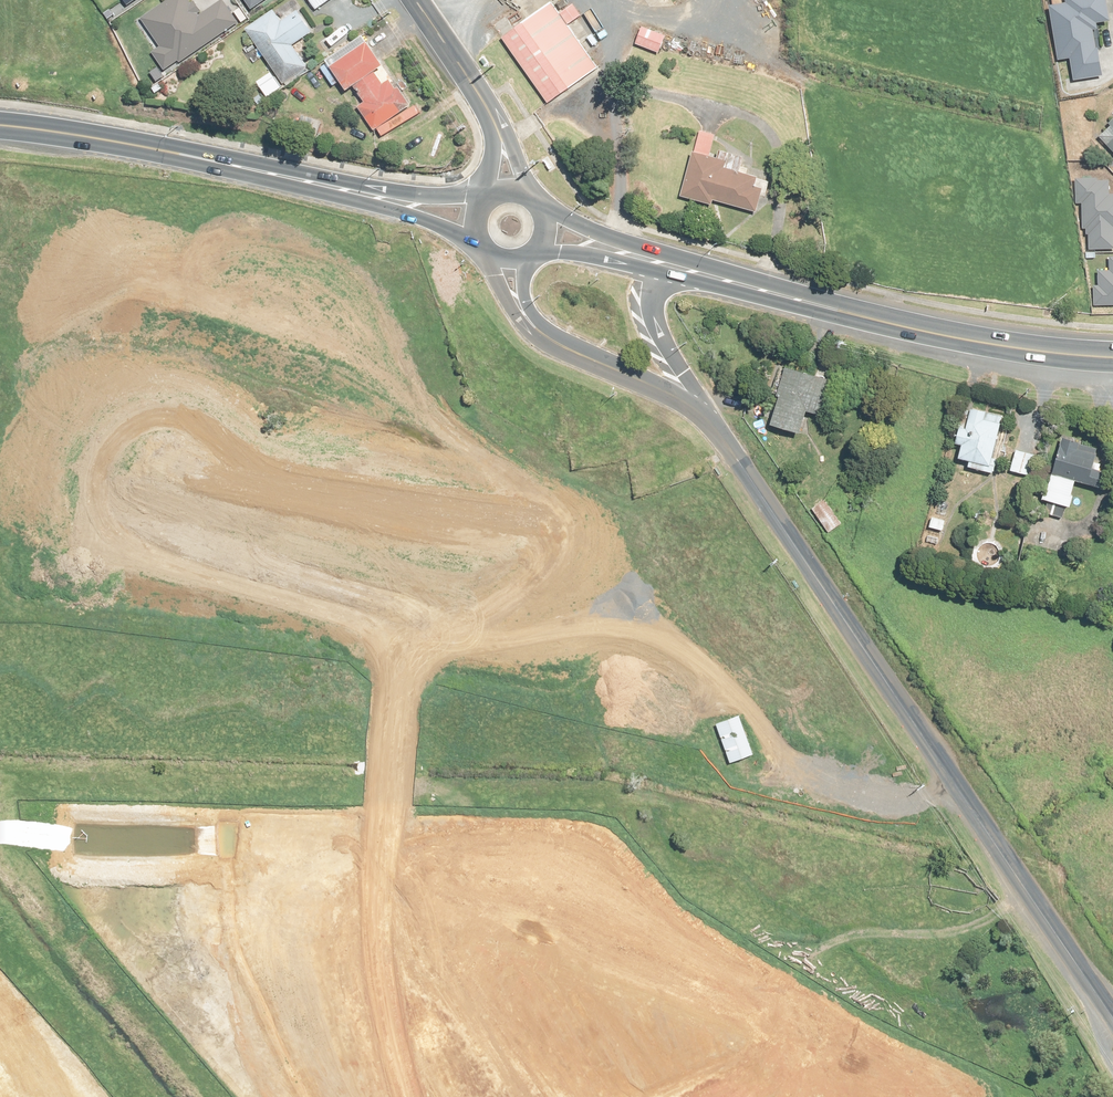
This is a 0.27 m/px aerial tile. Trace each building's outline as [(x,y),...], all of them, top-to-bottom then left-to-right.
[(191,0),(170,0),(142,19),(161,47),(152,53),(166,72),(238,23),(223,1),(201,15),(191,0)] [(252,10),(267,0),(245,0),(252,10)] [(314,32),(293,0),(248,30),(284,84),(309,68),(294,46),(314,32)] [(317,10),(331,0),(310,0),(317,10)] [(550,0),(534,0),(500,24),(547,89),(591,57),(550,0)] [(1111,29),(1107,0),(1068,0),(1068,4),(1050,7),(1058,61),(1070,59),(1073,82),(1102,78),(1095,32),(1111,29)] [(666,36),(643,27),(636,45),(660,53),(666,36)] [(384,65),(365,36),(328,61),(348,91),(355,86),(366,102),(359,107),(375,130),(412,106),(393,78),(384,85),(375,71),(384,65)] [(283,89),(275,76),(263,84),(271,97),(283,89)] [(1099,136),(1112,150),(1112,122),(1099,136)] [(700,131),(694,153),(681,197),(712,205),(714,201),(757,213),(766,180),(724,168),(726,162),(710,157),(716,136),(700,131)] [(1089,249),(1112,248),(1112,228),(1112,195),(1106,196),(1105,179),(1074,181),(1075,204),(1079,204),(1081,229),(1087,229),(1089,249)] [(1094,306),(1112,305),(1112,259),(1109,260),(1108,260),(1108,272),(1092,273),(1094,306)] [(831,381),(788,369),(772,425),(801,433),(807,411),(822,415),(831,381)] [(1003,416),(972,409),(968,427),(961,426),(957,443),(963,444),(960,458),(970,460),(969,467),(995,473),(998,460),(993,458),(1003,416)] [(1081,442),(1064,438),(1046,500),(1070,507),(1077,480),(1097,486),(1105,456),(1079,449),(1081,442)] [(1036,455),(1017,450),(1012,471),(1031,476),(1036,455)] [(843,523),(826,499),(812,508),(829,532),(843,523)] [(947,521),(933,517),(930,527),(944,531),(947,521)] [(754,754),(740,716),(718,724),(732,763),(754,754)]
